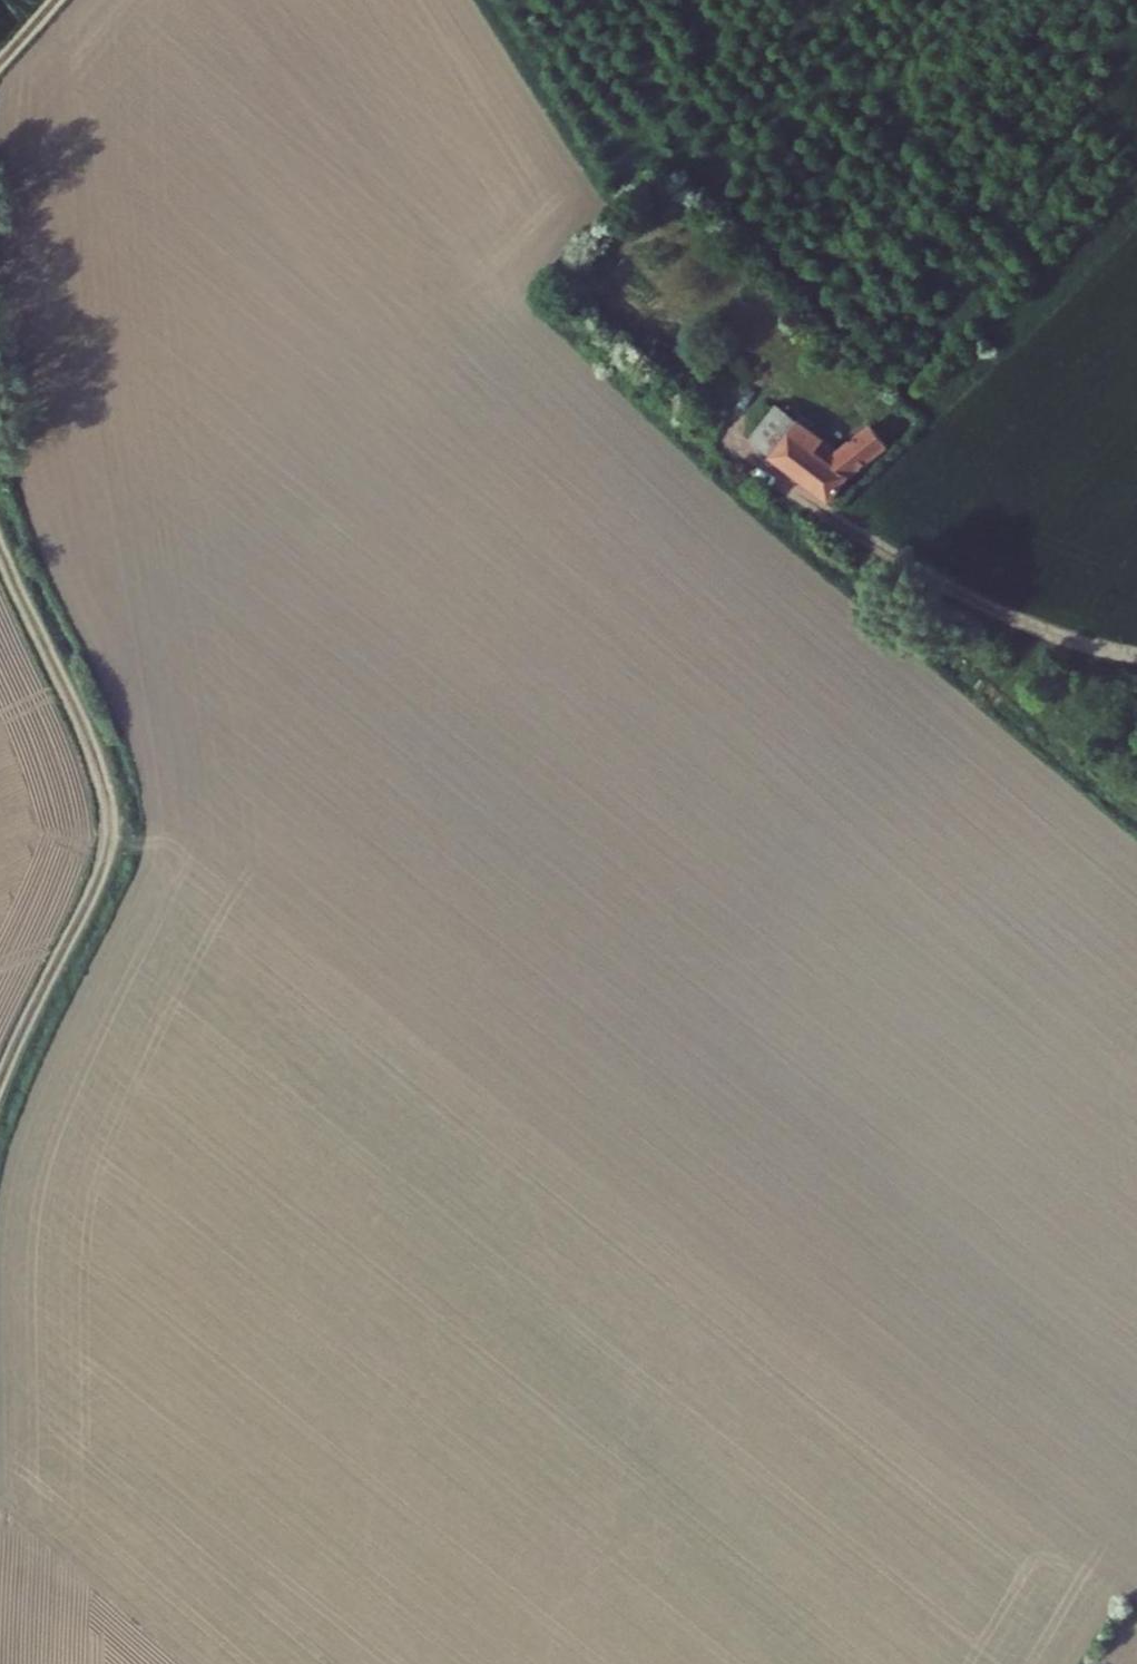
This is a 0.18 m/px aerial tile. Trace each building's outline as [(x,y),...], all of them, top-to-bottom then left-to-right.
[(791,420),(766,452),(817,490),(841,464),(872,439),(860,424),(828,447),(791,420)]
